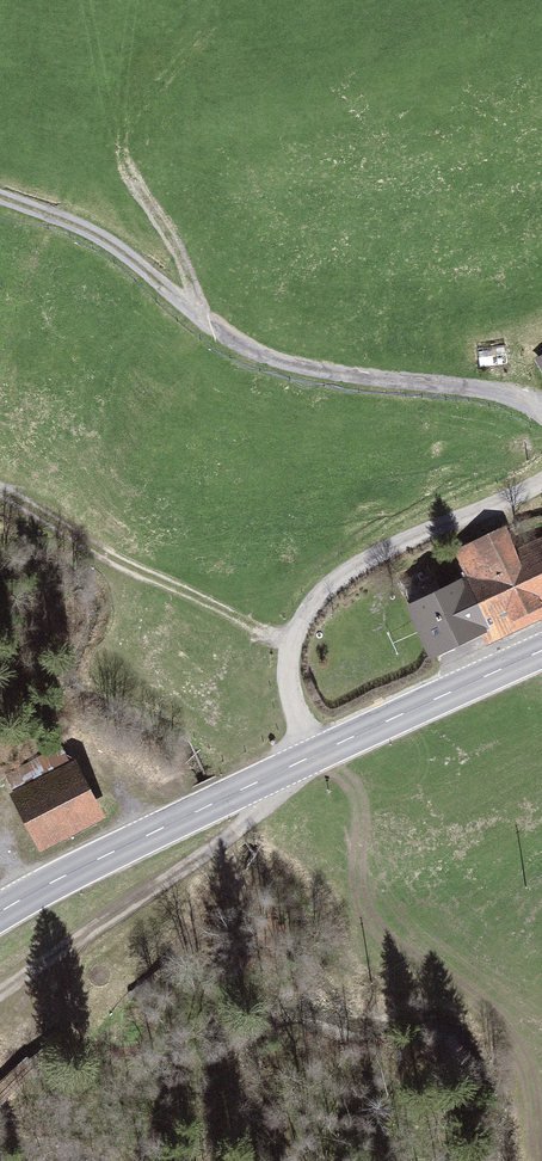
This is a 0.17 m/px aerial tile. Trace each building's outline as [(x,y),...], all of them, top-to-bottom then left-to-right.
[(404,596),(431,656),(541,605),(541,534),(404,596)] [(72,773),(8,804),(31,851),(95,820),(72,773)]
